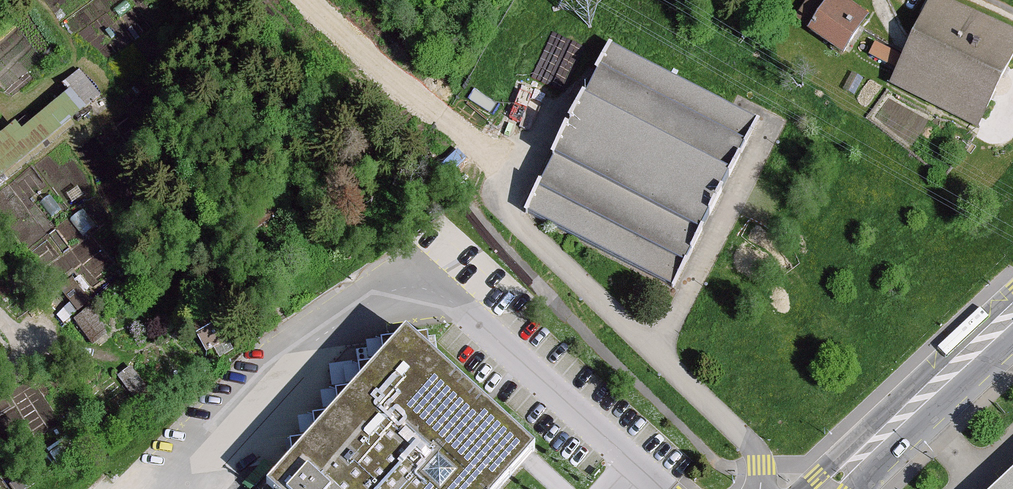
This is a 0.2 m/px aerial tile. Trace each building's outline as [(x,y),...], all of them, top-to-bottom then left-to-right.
[(843,0),(829,0),(808,28),(844,54),(869,19),(843,0)] [(946,0),(932,0),(890,87),(976,128),(1012,55),(1012,32),(946,0)] [(672,287),(756,122),(608,47),(524,212),(672,287)] [(81,71),(56,90),(63,99),(70,93),(84,110),(101,97),(81,71)] [(0,136),(0,184),(75,126),(71,120),(84,110),(70,93),(63,99),(21,131),(15,124),(0,136)] [(71,277),(59,287),(77,309),(89,300),(71,277)] [(91,305),(73,319),(93,343),(110,329),(91,305)] [(268,488),(499,488),(534,450),(406,333),(266,487),(268,488)] [(131,367),(118,376),(143,410),(155,401),(131,367)] [(69,442),(51,452),(58,465),(76,455),(69,442)] [(996,488),(1012,488),(1012,473),(996,488)]
